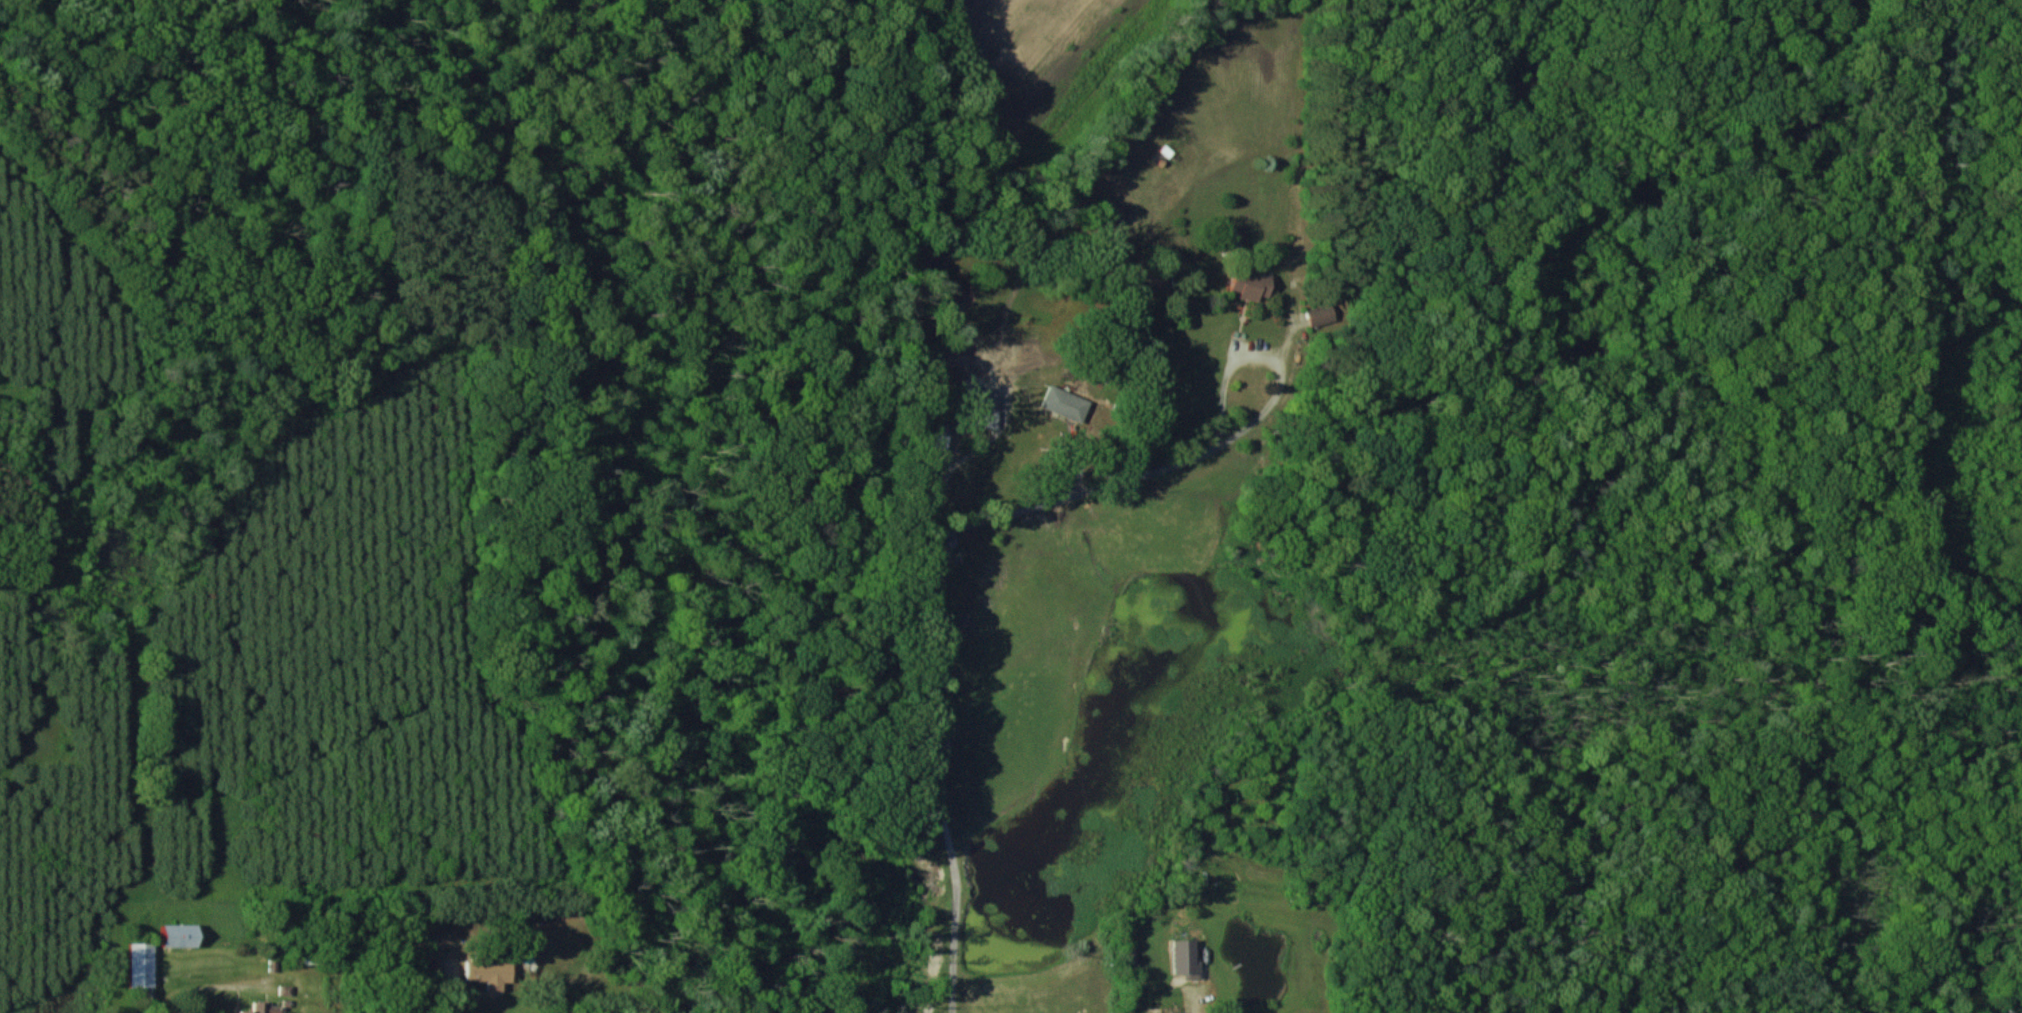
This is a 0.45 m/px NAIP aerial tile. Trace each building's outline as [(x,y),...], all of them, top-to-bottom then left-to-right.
[(1229,291),(1237,292),(1236,298),(1256,300),(1257,296),(1266,297),(1269,272),(1232,268),(1229,291)] [(1331,302),(1304,309),(1309,327),(1336,319),(1331,302)] [(1078,423),(1088,401),(1049,383),(1039,405),(1078,423)] [(997,409),(975,408),(974,427),(997,428),(997,409)] [(195,946),(195,923),(160,924),(160,946),(195,946)] [(1171,973),(1183,972),(1183,978),(1200,978),(1199,963),(1193,963),(1193,939),(1171,939),(1171,973)] [(129,986),(153,986),(153,943),(129,943),(129,986)] [(464,980),(485,981),(485,991),(500,991),(500,981),(509,982),(510,960),(465,959),(464,980)] [(284,1005),(271,1005),(271,1001),(252,1001),(252,1010),(238,1010),(238,1012),(284,1012),(284,1005)]
